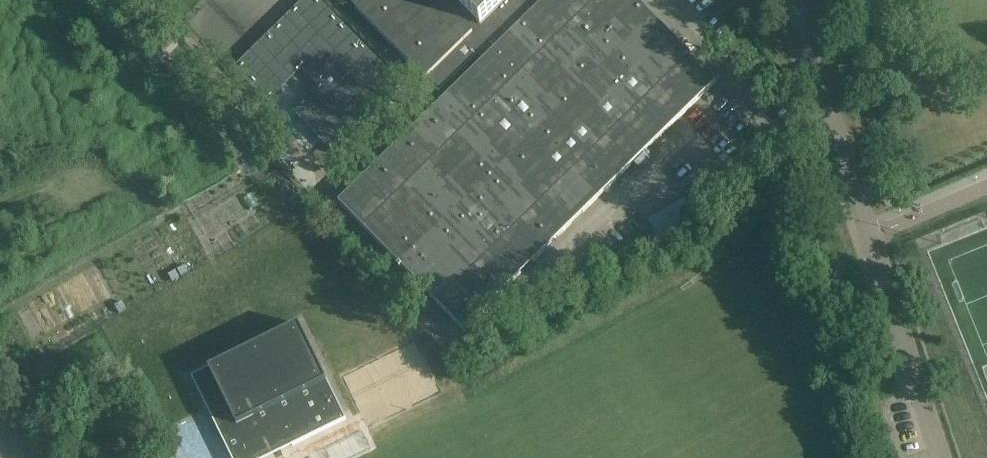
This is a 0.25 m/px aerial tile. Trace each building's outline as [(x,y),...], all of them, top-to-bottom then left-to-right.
[(425,81),(428,79),(441,92),(478,56),(483,61),(338,203),(463,331),(717,82),(636,0),(346,0),(425,81)] [(688,49),(695,42),(702,48),(729,18),(710,0),(705,0),(673,35),(688,49)] [(661,11),(674,27),(685,18),(672,2),(661,11)] [(346,420),(299,325),(191,377),(231,457),(261,457),(280,449),(280,450),(291,445),(292,446),(346,420)]
